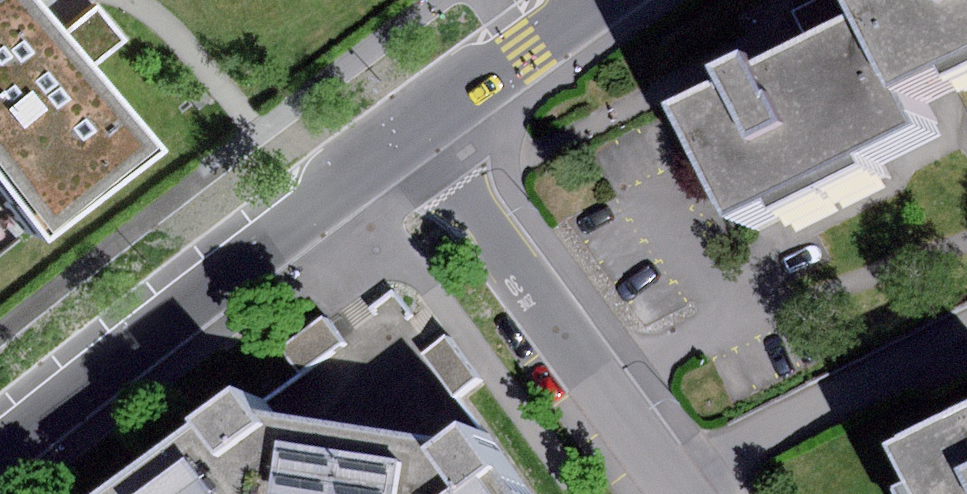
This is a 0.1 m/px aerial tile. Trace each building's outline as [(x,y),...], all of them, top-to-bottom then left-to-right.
[(25,235),(141,143),(78,64),(114,36),(86,0),(85,0),(42,33),(16,0),(0,0),(0,204),(25,235)] [(880,30),(918,106),(966,81),(966,0),(865,0),(880,30)] [(746,96),(701,119),(756,229),(795,210),(800,221),(887,178),(881,166),(935,140),(918,106),(880,30),(780,80),(773,66),(739,83),(746,96)] [(320,315),(280,344),(300,372),(341,343),(320,315)] [(444,338),(421,355),(452,396),(475,378),(444,338)] [(133,493),(366,493),(375,439),(275,425),(256,400),(133,493)] [(913,461),(930,493),(966,493),(966,434),(913,461)] [(375,439),(366,493),(526,493),(479,436),(458,454),(375,439)]
